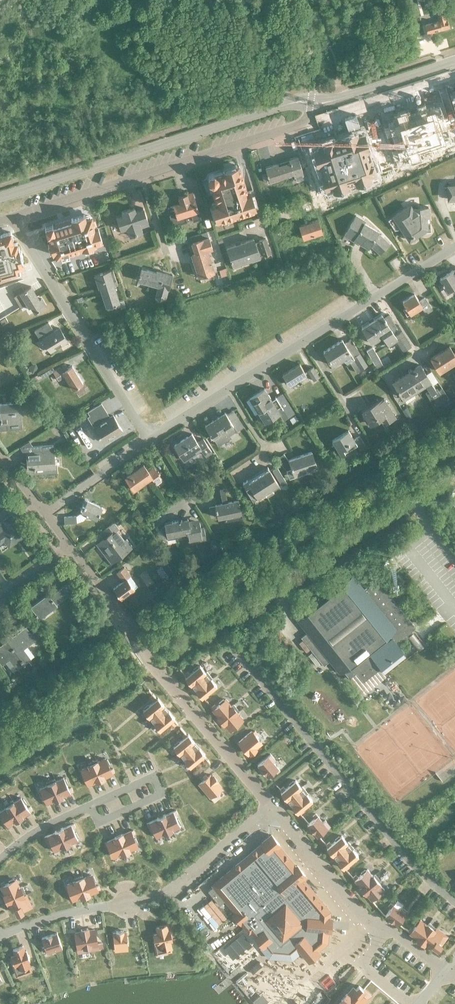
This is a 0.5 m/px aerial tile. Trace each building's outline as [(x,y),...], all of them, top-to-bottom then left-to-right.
[(446,19),(443,10),(436,12),(438,21),(425,25),(427,34),(449,27),(447,19),(446,19)] [(314,141),(332,206),(454,152),(454,141),(452,136),(454,135),(454,90),(314,141)] [(303,176),(301,171),(297,157),(289,159),(290,162),(278,166),(277,163),(265,167),(267,173),(261,174),(263,181),(293,172),(295,179),(303,176)] [(210,175),(208,179),(209,183),(212,185),(213,185),(214,190),(212,191),(215,202),(212,203),(211,204),(212,206),(217,222),(242,214),(243,214),(255,210),(256,210),(250,192),(250,191),(247,192),(240,171),(239,166),(223,171),(222,171),(223,172),(215,175),(213,174),(212,175),(210,175)] [(198,211),(192,192),(178,197),(180,202),(172,204),(175,212),(169,214),(173,225),(186,221),(184,215),(191,213),(193,221),(200,219),(198,211)] [(429,222),(428,207),(413,209),(410,205),(388,220),(392,227),(398,224),(408,240),(417,234),(415,230),(427,229),(427,222),(429,222)] [(122,215),(116,217),(121,230),(126,228),(129,236),(141,232),(140,228),(148,226),(146,221),(147,221),(143,208),(135,211),(134,208),(121,212),(122,215)] [(85,215),(84,214),(71,219),(55,224),(56,227),(53,228),(48,230),(49,234),(51,240),(49,241),(50,243),(52,250),(53,252),(55,251),(56,254),(82,246),(101,240),(97,228),(94,229),(94,227),(91,217),(90,217),(86,218),(85,215)] [(380,254),(389,245),(378,234),(379,232),(365,224),(366,222),(356,216),(344,236),(354,242),(356,238),(370,247),(371,246),(380,254)] [(303,239),(323,233),(318,220),(299,226),(303,239)] [(292,231),(293,224),(281,222),(280,229),(292,231)] [(206,231),(187,238),(189,243),(188,244),(191,254),(198,278),(214,273),(212,267),(211,265),(214,264),(209,249),(212,248),(208,238),(206,231)] [(22,273),(19,266),(23,265),(22,261),(22,260),(18,246),(17,246),(16,242),(13,243),(10,232),(0,235),(0,279),(22,273)] [(263,255),(270,253),(265,238),(258,241),(259,241),(254,243),(253,239),(245,241),(245,242),(236,245),(235,245),(226,248),(233,266),(242,263),(242,262),(251,259),(252,260),(259,257),(259,256),(263,255)] [(390,260),(381,266),(388,275),(397,269),(390,260)] [(137,268),(135,278),(134,280),(157,286),(154,296),(158,300),(163,298),(166,288),(167,288),(170,275),(152,270),(152,272),(138,268),(137,268)] [(225,268),(218,270),(221,277),(228,274),(225,268)] [(113,308),(120,306),(113,286),(117,285),(113,269),(94,275),(105,307),(112,305),(113,308)] [(440,279),(448,290),(454,287),(454,289),(454,269),(440,279)] [(254,270),(248,272),(250,278),(256,276),(254,270)] [(26,303),(36,296),(30,286),(23,291),(21,286),(13,291),(16,295),(13,297),(20,308),(27,304),(26,303)] [(425,314),(431,310),(423,297),(418,301),(414,294),(402,301),(410,314),(421,307),(425,314)] [(38,300),(36,296),(26,303),(27,304),(28,306),(30,305),(34,312),(44,305),(40,298),(38,300)] [(6,315),(0,319),(0,322),(2,325),(9,320),(6,315)] [(388,316),(386,316),(383,318),(381,315),(361,327),(371,343),(382,336),(387,344),(395,339),(402,351),(409,347),(400,333),(394,336),(390,329),(393,327),(394,325),(388,316)] [(66,342),(58,328),(53,331),(47,322),(33,331),(39,340),(41,339),(49,352),(66,342)] [(355,372),(366,365),(350,340),(344,343),(342,340),(322,352),(331,365),(348,355),(349,357),(347,359),(355,372)] [(453,353),(449,346),(430,357),(438,370),(454,359),(454,352),(453,353)] [(372,347),(366,351),(378,371),(391,364),(387,357),(380,361),(372,347)] [(36,363),(29,366),(32,373),(39,370),(36,363)] [(72,389),(81,383),(70,366),(66,369),(63,364),(52,371),(52,372),(57,379),(63,376),(72,389)] [(288,384),(305,374),(299,364),(282,374),(288,384)] [(419,365),(392,382),(405,404),(414,398),(409,391),(422,382),(428,393),(429,392),(431,396),(438,405),(448,398),(442,388),(436,392),(420,366),(419,365)] [(313,380),(319,377),(313,367),(307,371),(313,380)] [(50,368),(39,374),(41,377),(42,378),(52,372),(52,371),(50,368)] [(34,388),(29,391),(34,397),(39,394),(34,388)] [(249,398),(245,400),(255,415),(258,413),(264,423),(279,413),(276,409),(280,406),(287,417),(293,413),(281,394),(271,400),(267,393),(264,388),(249,398)] [(450,388),(445,391),(449,398),(454,395),(450,388)] [(383,398),(362,411),(370,424),(381,418),(382,417),(383,418),(382,419),(380,420),(383,426),(386,425),(385,423),(394,417),(383,398)] [(7,429),(7,424),(21,423),(19,402),(0,403),(0,430),(7,429)] [(92,428),(98,436),(101,442),(120,430),(111,416),(108,418),(99,404),(87,412),(90,417),(87,418),(93,427),(92,428)] [(407,407),(402,411),(408,420),(413,416),(407,407)] [(224,412),(204,425),(218,446),(231,438),(229,436),(243,427),(233,411),(226,415),(224,412)] [(295,415),(289,418),(292,424),(298,420),(295,415)] [(358,450),(365,446),(359,437),(354,440),(347,430),(331,440),(341,455),(355,445),(358,450)] [(192,433),(173,445),(183,460),(200,449),(205,456),(211,452),(202,439),(198,442),(192,433)] [(26,454),(27,469),(53,467),(52,445),(33,447),(29,441),(19,447),(24,454),(26,454)] [(305,471),(316,467),(311,452),(289,459),(287,460),(283,454),(278,457),(286,470),(292,469),(294,475),(305,471)] [(155,483),(160,480),(152,468),(147,472),(142,465),(125,477),(133,489),(150,477),(155,483)] [(287,483),(277,467),(272,470),(282,486),(287,483)] [(272,492),(279,487),(269,470),(266,472),(264,473),(261,475),(258,476),(256,478),(254,479),(252,480),(250,481),(249,482),(247,480),(244,482),(243,483),(255,502),(264,496),(272,492)] [(217,518),(240,513),(238,500),(228,502),(225,489),(220,490),(222,503),(215,505),(217,518)] [(96,519),(101,508),(86,501),(81,512),(96,519)] [(283,510),(277,514),(280,518),(286,514),(283,510)] [(0,523),(0,544),(5,541),(9,547),(27,535),(12,514),(3,520),(0,523)] [(178,521),(172,522),(175,538),(187,536),(193,534),(194,539),(201,538),(205,537),(204,528),(200,528),(199,523),(192,524),(192,525),(189,525),(188,521),(188,519),(180,520),(180,519),(178,520),(178,521)] [(165,525),(160,528),(165,537),(167,536),(167,539),(174,538),(175,538),(172,522),(165,523),(164,523),(165,525)] [(111,562),(131,546),(126,539),(124,541),(116,530),(117,529),(113,523),(102,531),(106,536),(98,542),(107,553),(105,555),(111,562)] [(158,528),(154,530),(165,547),(175,545),(174,538),(167,539),(166,540),(158,528)] [(167,563),(161,567),(169,578),(174,574),(167,563)] [(122,582),(113,589),(121,599),(134,589),(133,589),(137,585),(130,576),(124,568),(116,574),(122,582)] [(363,682),(372,675),(380,668),(383,671),(404,654),(397,645),(408,636),(407,634),(416,628),(380,583),(372,590),(368,585),(363,589),(352,575),(297,619),(307,632),(301,637),(323,665),(329,660),(340,673),(343,671),(349,678),(355,673),(363,682)] [(69,597),(74,593),(67,584),(50,596),(49,594),(31,607),(40,619),(57,605),(56,604),(68,595),(69,597)] [(84,607),(91,602),(83,592),(76,597),(84,607)] [(23,666),(26,669),(31,665),(28,661),(30,660),(23,649),(35,640),(39,637),(35,631),(31,634),(26,627),(7,642),(24,666),(23,666)] [(7,642),(0,646),(0,663),(2,665),(10,659),(17,669),(18,669),(21,673),(26,669),(23,666),(24,666),(7,642)] [(311,671),(316,665),(306,655),(300,661),(311,671)] [(199,665),(198,667),(197,666),(193,669),(194,670),(189,674),(187,672),(184,675),(183,675),(185,677),(184,678),(190,685),(191,685),(196,691),(195,691),(201,698),(202,698),(204,700),(205,700),(205,699),(208,697),(206,695),(210,690),(211,692),(212,691),(216,688),(215,687),(216,686),(212,681),(211,679),(212,678),(206,671),(205,672),(199,665)] [(157,699),(156,700),(152,695),(151,695),(149,697),(153,702),(148,706),(147,705),(143,709),(143,710),(142,711),(148,718),(146,719),(152,726),(153,725),(159,731),(160,730),(161,731),(166,728),(165,726),(170,722),(174,727),(177,725),(173,720),(174,719),(168,712),(163,706),(157,699)] [(225,699),(224,700),(223,699),(218,703),(219,704),(216,707),(214,705),(212,706),(211,707),(212,709),(213,710),(212,710),(218,717),(217,717),(223,724),(224,724),(229,730),(230,730),(232,732),(235,730),(233,727),(236,724),(237,725),(242,722),(241,721),(242,719),(237,713),(239,711),(233,704),(231,706),(225,699)] [(251,731),(238,742),(248,754),(250,753),(256,749),(255,748),(261,743),(255,736),(257,734),(255,731),(252,733),(251,731)] [(194,742),(188,735),(187,736),(185,733),(182,736),(183,738),(179,742),(178,741),(173,745),(174,746),(173,747),(179,754),(177,755),(183,762),(184,761),(190,767),(191,766),(192,768),(196,764),(195,763),(200,759),(202,761),(206,758),(204,756),(205,755),(199,748),(198,748),(194,742)] [(275,760),(270,754),(257,765),(268,777),(275,771),(277,774),(280,771),(278,769),(273,762),(275,760)] [(166,761),(168,766),(176,764),(174,758),(166,761)] [(105,759),(97,762),(96,760),(88,763),(89,766),(81,770),(82,771),(81,772),(83,777),(84,777),(86,781),(84,782),(85,786),(88,785),(96,781),(97,782),(105,778),(104,778),(112,774),(115,773),(113,769),(111,770),(109,766),(110,765),(108,760),(106,760),(105,759)] [(210,775),(199,785),(209,798),(211,796),(212,798),(213,799),(216,796),(214,794),(221,788),(216,782),(217,781),(213,776),(212,776),(210,775)] [(64,780),(63,778),(55,782),(54,779),(46,783),(47,785),(39,789),(40,791),(39,791),(41,796),(42,796),(44,800),(42,802),(43,805),(46,804),(54,801),(55,801),(63,798),(62,797),(70,793),(73,792),(71,788),(69,789),(67,785),(68,784),(66,779),(64,780)] [(294,781),(293,780),(289,784),(290,785),(285,789),(283,787),(280,789),(279,790),(281,792),(280,793),(286,800),(287,800),(292,806),(291,806),(297,813),(298,812),(300,815),(301,814),(303,812),(302,809),(306,805),(307,806),(312,803),(311,802),(312,800),(307,794),(308,793),(302,786),(301,787),(295,780),(294,781)] [(6,808),(0,811),(0,817),(2,820),(3,819),(5,823),(3,825),(5,828),(8,826),(15,822),(23,817),(30,812),(32,810),(30,807),(28,808),(25,804),(26,804),(23,799),(22,800),(21,798),(13,803),(12,800),(4,805),(6,808)] [(149,823),(146,824),(148,828),(151,827),(153,831),(151,832),(154,837),(155,837),(156,838),(164,835),(165,837),(173,834),(172,831),(180,827),(179,826),(181,825),(178,820),(177,820),(175,816),(178,815),(176,811),(173,812),(165,816),(165,815),(157,819),(149,823)] [(315,814),(312,817),(314,819),(309,824),(307,825),(317,837),(319,836),(330,827),(325,820),(323,822),(317,816),(315,814)] [(75,828),(74,824),(71,825),(63,829),(63,828),(54,832),(55,832),(47,836),(44,837),(46,841),(48,840),(50,844),(49,845),(52,850),(53,849),(54,851),(62,848),(63,850),(71,847),(70,844),(78,840),(77,839),(78,838),(76,833),(75,833),(73,829),(75,828)] [(107,843),(104,844),(105,848),(108,846),(110,851),(109,851),(111,857),(113,856),(113,858),(121,854),(123,857),(131,853),(130,851),(138,847),(137,845),(138,845),(136,839),(134,840),(132,835),(135,834),(133,830),(131,832),(123,835),(122,834),(114,838),(114,839),(106,842),(107,843)] [(225,901),(198,922),(214,943),(238,921),(241,924),(241,923),(249,933),(251,931),(255,936),(263,946),(265,944),(272,951),(290,953),(297,947),(308,961),(318,953),(314,947),(322,941),(323,929),(321,929),(322,920),(323,921),(324,914),(297,882),(305,875),(278,846),(272,836),(262,844),(226,874),(212,886),(225,901)] [(331,844),(329,842),(326,845),(325,844),(325,845),(327,847),(326,848),(332,855),(333,855),(338,861),(337,861),(343,868),(344,868),(346,870),(349,867),(347,865),(352,860),(353,862),(358,858),(357,857),(358,856),(353,849),(354,848),(348,841),(347,842),(341,836),(340,837),(339,836),(334,839),(335,840),(331,844)] [(355,880),(354,880),(360,887),(359,887),(360,889),(362,891),(364,893),(365,894),(366,894),(371,901),(372,900),(374,903),(376,900),(374,898),(378,895),(379,896),(383,892),(383,891),(384,890),(378,883),(381,881),(375,874),(373,876),(367,869),(366,871),(365,870),(360,873),(361,874),(357,877),(355,875),(353,878),(355,880)] [(68,897),(70,901),(73,899),(73,900),(81,896),(81,897),(89,894),(89,893),(97,890),(100,889),(99,885),(96,886),(94,881),(95,881),(93,876),(92,876),(91,874),(83,877),(82,875),(74,878),(75,881),(67,884),(67,886),(66,886),(68,892),(69,891),(71,896),(68,897)] [(1,887),(5,895),(4,895),(7,903),(8,902),(12,910),(15,909),(17,913),(22,911),(20,906),(26,903),(24,899),(27,898),(25,894),(22,887),(19,888),(16,880),(14,881),(13,880),(8,882),(9,883),(5,885),(4,883),(0,884),(0,885),(1,887)] [(212,887),(207,891),(219,905),(224,901),(212,887)] [(391,909),(385,916),(398,926),(399,924),(408,912),(401,908),(400,910),(393,905),(391,904),(388,907),(391,909)] [(410,933),(417,939),(423,944),(424,943),(431,949),(433,946),(437,949),(440,944),(436,941),(440,935),(437,933),(438,931),(435,928),(429,923),(427,925),(420,920),(419,922),(417,921),(414,925),(415,926),(413,930),(410,928),(408,931),(410,933)] [(155,944),(160,943),(161,949),(166,948),(167,952),(171,951),(170,947),(169,941),(171,940),(169,932),(167,932),(166,926),(163,927),(162,926),(160,927),(156,928),(158,934),(153,935),(155,944)] [(80,932),(74,933),(77,950),(90,947),(91,951),(97,950),(97,949),(97,946),(97,945),(95,932),(94,930),(88,931),(88,928),(81,930),(80,930),(80,932)] [(114,947),(115,951),(118,951),(117,947),(127,946),(126,932),(123,932),(123,931),(118,931),(116,931),(116,933),(113,933),(114,947)] [(61,948),(56,933),(41,938),(44,946),(42,947),(43,951),(46,950),(54,948),(55,950),(61,948)] [(13,949),(15,955),(11,957),(11,958),(10,959),(12,965),(13,964),(14,966),(18,964),(20,970),(25,968),(26,972),(31,970),(29,967),(30,966),(28,961),(29,960),(26,951),(24,952),(22,946),(13,949)] [(359,986),(355,990),(353,988),(347,994),(346,994),(341,1000),(342,1001),(339,1003),(364,1003),(362,1002),(365,998),(360,994),(363,990),(359,986)]
